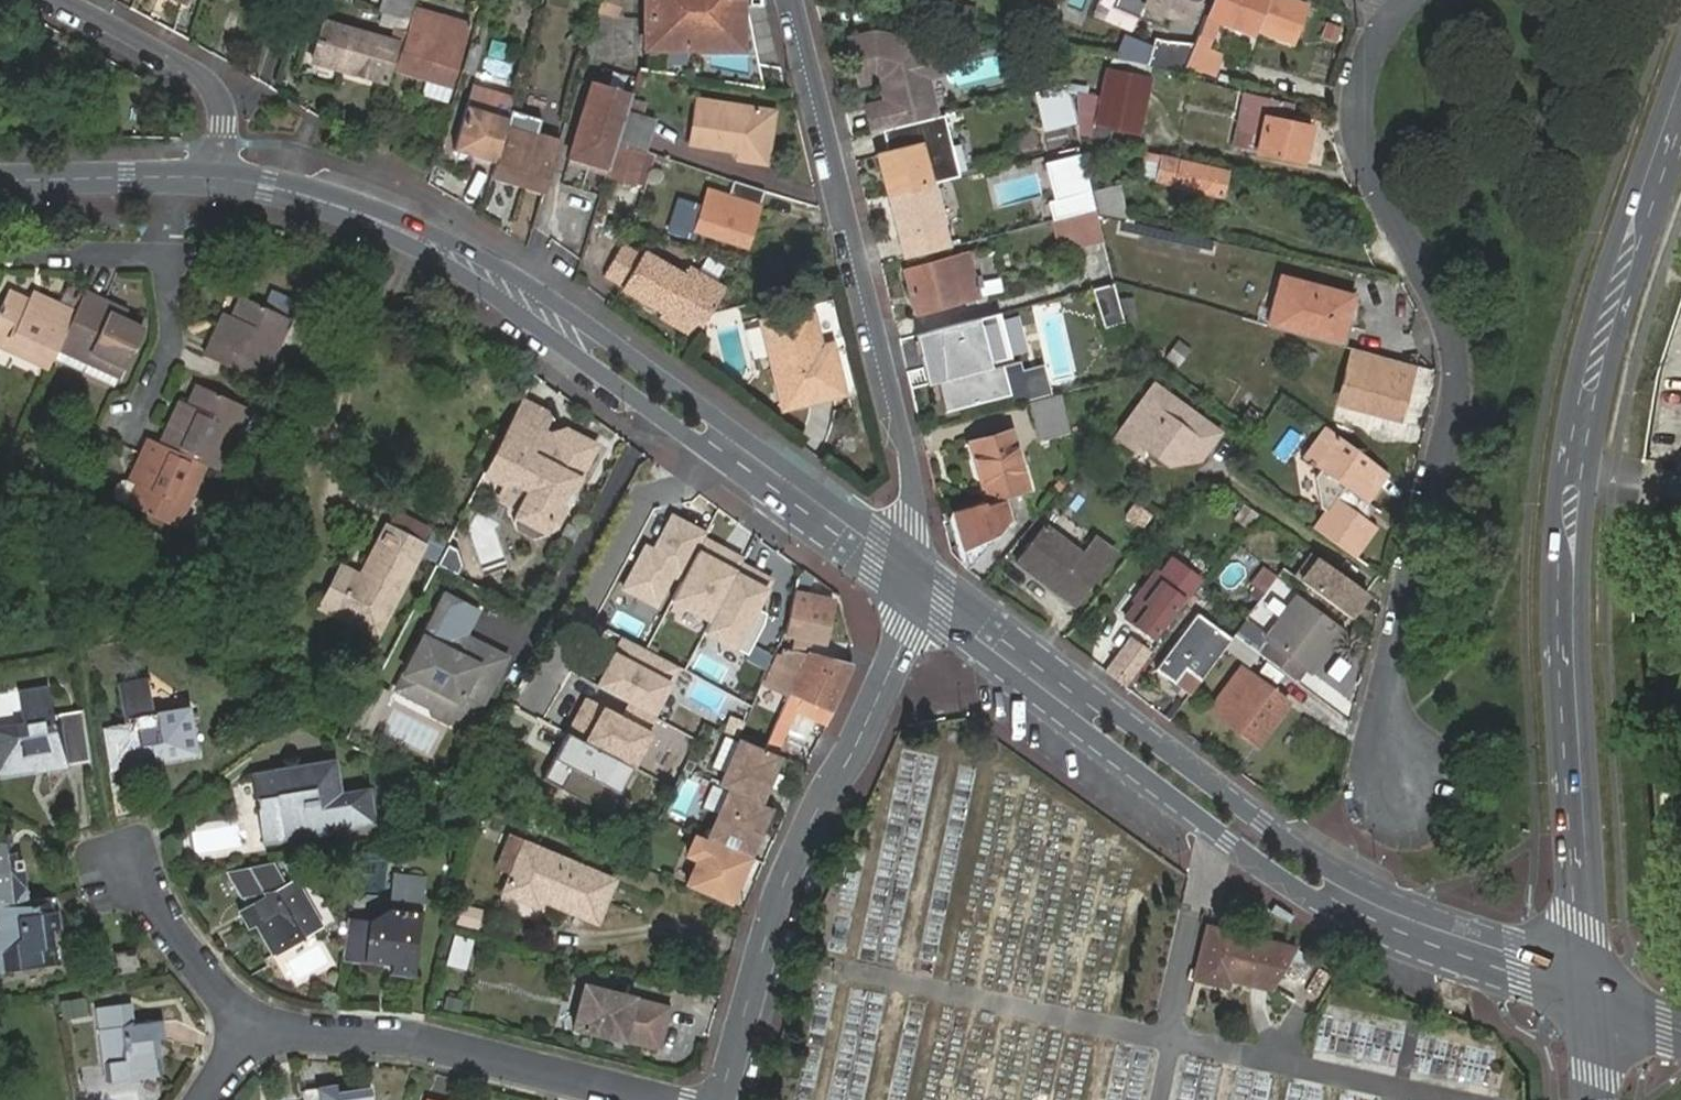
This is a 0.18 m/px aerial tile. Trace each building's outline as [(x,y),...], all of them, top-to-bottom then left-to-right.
[(378,9),(402,16),(413,20),(415,21),(419,8),(421,0),(381,0),(378,9)] [(619,16),(621,0),(604,0),(602,14),(619,16)] [(649,45),(742,46),(741,0),(649,0),(649,45)] [(1148,5),(1191,22),(1199,0),(1150,0),(1148,5)] [(1213,16),(1256,32),(1258,25),(1297,40),(1310,5),(1297,0),(1219,0),(1213,16)] [(437,14),(419,8),(415,21),(412,30),(430,36),(437,14)] [(430,36),(412,30),(400,68),(429,77),(456,85),(457,86),(474,26),(437,14),(430,36)] [(413,20),(402,16),(397,33),(407,36),(413,20)] [(311,56),(346,68),(390,83),(402,43),(358,29),(323,18),(311,56)] [(851,39),(862,85),(877,82),(882,83),(887,102),(877,104),(882,129),(939,115),(924,51),(921,42),(876,33),(851,39)] [(1201,33),(1198,42),(1189,64),(1202,69),(1216,74),(1225,51),(1211,46),(1214,39),(1201,33)] [(1158,38),(1150,64),(1155,65),(1186,72),(1189,64),(1198,42),(1173,42),(1158,38)] [(1140,131),(1152,77),(1107,69),(1102,94),(1096,122),(1140,131)] [(456,85),(429,77),(425,92),(451,99),(456,85)] [(569,154),(609,166),(617,139),(625,112),(631,94),(590,83),(569,154)] [(1033,91),(1042,131),(1074,125),(1065,84),(1033,91)] [(476,87),(470,106),(457,150),(496,162),(506,126),(509,118),(515,98),(476,87)] [(1102,94),(1070,87),(1081,135),(1092,137),(1096,122),(1102,94)] [(696,100),(689,143),(735,153),(735,159),(763,165),(771,114),(696,100)] [(877,104),(868,106),(873,131),(882,129),(877,104)] [(656,121),(625,112),(617,139),(647,148),(656,121)] [(1269,115),(1261,151),(1303,161),(1311,125),(1269,115)] [(546,190),(560,142),(506,126),(496,162),(493,172),(546,190)] [(938,137),(923,141),(933,181),(948,178),(938,137)] [(892,191),(933,181),(923,141),(880,151),(892,191)] [(619,145),(605,192),(612,193),(617,178),(637,184),(646,152),(619,145)] [(1148,152),(1144,174),(1178,181),(1177,185),(1224,194),(1228,171),(1163,157),(1164,156),(1148,152)] [(473,160),(469,185),(486,188),(490,163),(473,160)] [(698,230),(748,245),(767,189),(735,178),(731,194),(711,188),(705,205),(681,198),(674,221),(699,229),(698,230)] [(950,245),(933,181),(892,191),(907,256),(950,245)] [(1078,194),(1075,183),(1058,187),(1060,199),(1078,194)] [(1122,184),(1094,190),(1098,206),(1099,213),(1128,219),(1122,184)] [(1095,207),(1098,206),(1094,190),(1078,194),(1060,199),(1064,215),(1095,207)] [(1101,233),(1095,207),(1064,215),(1063,215),(1070,241),(1101,233)] [(701,337),(717,309),(728,289),(692,267),(687,275),(648,253),(645,257),(626,245),(609,274),(628,285),(626,289),(646,301),(650,295),(669,306),(666,313),(664,316),(665,316),(701,337)] [(909,268),(919,310),(979,295),(970,259),(975,257),(974,250),(909,268)] [(1284,275),(1272,324),(1287,328),(1341,343),(1352,293),(1284,275)] [(1115,281),(1094,287),(1100,309),(1121,304),(1115,281)] [(31,294),(27,303),(35,307),(40,299),(31,294)] [(72,315),(40,299),(35,307),(27,303),(9,295),(0,314),(0,347),(45,370),(55,350),(72,315)] [(115,312),(81,295),(72,315),(55,350),(117,378),(139,335),(120,326),(111,322),(115,312)] [(650,295),(646,301),(666,313),(669,306),(650,295)] [(840,333),(834,299),(814,303),(821,337),(840,333)] [(1123,299),(1128,319),(1139,321),(1134,301),(1123,299)] [(220,329),(204,362),(260,388),(290,325),(242,302),(231,324),(227,333),(220,329)] [(1121,304),(1100,309),(1105,327),(1125,322),(1121,304)] [(771,339),(817,328),(812,310),(766,321),(771,339)] [(1002,311),(928,331),(948,411),(1014,393),(1006,363),(1015,361),(1002,311)] [(124,316),(115,312),(111,322),(120,326),(124,316)] [(224,320),(220,329),(227,333),(231,324),(224,320)] [(824,352),(817,328),(771,339),(787,407),(844,393),(834,350),(824,352)] [(1305,346),(1301,356),(1317,364),(1322,355),(1305,346)] [(1406,400),(1416,364),(1357,348),(1342,403),(1384,416),(1390,396),(1406,400)] [(1204,438),(1210,442),(1220,428),(1158,381),(1119,430),(1134,442),(1140,435),(1149,443),(1171,459),(1189,457),(1204,438)] [(174,416),(158,448),(203,469),(214,474),(243,411),(194,389),(185,410),(181,419),(174,416)] [(1061,391),(1029,400),(1039,439),(1071,432),(1061,391)] [(1400,420),(1406,400),(1390,396),(1384,416),(1400,420)] [(500,486),(505,486),(524,496),(515,514),(511,522),(514,533),(530,540),(540,537),(547,524),(552,526),(558,513),(556,506),(560,497),(568,495),(590,451),(559,434),(550,437),(548,440),(537,435),(544,420),(543,414),(519,401),(484,469),(490,472),(488,475),(490,481),(500,486)] [(179,407),(174,416),(181,419),(185,410),(179,407)] [(1366,498),(1389,468),(1362,449),(1329,425),(1307,455),(1321,465),(1315,473),(1320,500),(1327,505),(1314,521),(1347,545),(1370,514),(1359,507),(1366,498)] [(987,499),(1006,495),(1029,489),(1013,431),(972,442),(987,499)] [(1201,455),(1210,442),(1204,438),(1189,457),(1201,455)] [(158,448),(146,443),(130,477),(138,482),(134,491),(125,511),(171,534),(203,469),(158,448)] [(1171,459),(1149,443),(1151,454),(1159,461),(1171,459)] [(125,487),(134,491),(138,482),(130,477),(125,487)] [(505,486),(495,504),(515,514),(524,496),(505,486)] [(998,527),(1014,522),(1006,495),(987,499),(953,508),(968,566),(969,568),(999,532),(998,527)] [(1376,506),(1366,498),(1359,507),(1370,514),(1376,506)] [(377,525),(412,543),(420,526),(385,508),(377,525)] [(776,580),(666,521),(652,548),(644,544),(619,590),(662,612),(668,601),(707,622),(700,635),(735,654),(776,580)] [(1047,524),(1018,560),(1075,604),(1117,550),(1097,536),(1085,552),(1047,524)] [(345,574),(327,613),(368,632),(412,543),(377,525),(352,577),(345,574)] [(1372,591),(1328,559),(1327,558),(1317,551),(1300,574),(1329,596),(1349,612),(1351,613),(1354,615),(1372,591)] [(450,560),(442,556),(435,568),(448,574),(452,567),(450,560)] [(331,568),(313,607),(327,613),(345,574),(331,568)] [(1128,615),(1161,640),(1194,597),(1158,570),(1135,600),(1138,602),(1128,615)] [(1252,588),(1261,591),(1253,615),(1276,622),(1289,584),(1257,573),(1252,588)] [(1297,595),(1268,635),(1300,660),(1308,666),(1312,669),(1342,628),(1297,595)] [(830,605),(792,596),(783,635),(785,636),(820,643),(830,605)] [(445,597),(402,681),(420,689),(428,687),(442,694),(435,708),(436,718),(449,724),(459,721),(463,713),(475,719),(495,679),(497,681),(508,660),(478,646),(470,647),(461,643),(476,614),(445,597)] [(1190,667),(1204,678),(1230,643),(1235,636),(1202,612),(1159,668),(1179,682),(1190,667)] [(1268,635),(1247,620),(1240,630),(1259,646),(1268,635)] [(1235,636),(1230,643),(1254,661),(1264,649),(1259,646),(1240,630),(1235,636)] [(685,668),(619,634),(544,779),(610,813),(685,668)] [(1103,671),(1126,686),(1151,650),(1128,634),(1103,671)] [(1300,660),(1268,635),(1259,646),(1264,649),(1292,671),(1300,660)] [(786,699),(806,658),(780,651),(765,689),(786,699)] [(826,725),(851,668),(806,658),(786,699),(768,737),(773,739),(767,751),(775,755),(795,709),(826,725)] [(1300,677),(1308,666),(1300,660),(1292,671),(1300,677)] [(1193,693),(1204,678),(1190,667),(1179,682),(1193,693)] [(1246,667),(1215,709),(1260,743),(1291,701),(1246,667)] [(106,727),(114,769),(146,764),(146,760),(143,744),(153,742),(156,758),(199,751),(191,703),(155,709),(150,678),(119,684),(126,723),(106,727)] [(85,707),(54,712),(49,684),(18,690),(24,722),(0,727),(0,773),(39,767),(36,748),(46,746),(50,765),(50,767),(69,764),(68,761),(95,757),(85,707)] [(396,696),(376,687),(355,729),(373,739),(396,696)] [(146,760),(156,758),(153,742),(143,744),(146,760)] [(758,807),(779,760),(738,743),(717,788),(727,792),(704,843),(745,861),(768,811),(758,807)] [(39,767),(50,765),(46,746),(36,748),(39,767)] [(265,846),(373,825),(366,791),(338,796),(331,762),(251,777),(265,846)] [(686,817),(701,783),(686,776),(670,811),(686,817)] [(26,892),(22,860),(14,860),(11,824),(0,825),(0,895),(26,892)] [(745,861),(704,843),(693,838),(684,858),(694,863),(683,889),(725,907),(745,861)] [(523,848),(503,898),(536,911),(538,903),(595,923),(611,881),(523,848)] [(306,926),(315,921),(296,887),(241,920),(250,937),(256,934),(274,965),(315,942),(306,926)] [(0,895),(0,963),(58,957),(56,938),(51,939),(45,940),(43,923),(49,922),(58,921),(55,889),(26,892),(0,895)] [(343,918),(339,957),(379,962),(380,957),(388,958),(387,963),(386,971),(409,975),(423,893),(390,889),(387,908),(364,922),(343,918)] [(454,923),(477,929),(483,909),(460,903),(454,923)] [(323,936),(315,921),(306,926),(315,942),(323,936)] [(1203,978),(1216,928),(1208,926),(1195,975),(1203,978)] [(1282,992),(1300,952),(1296,950),(1216,928),(1203,978),(1226,985),(1229,978),(1282,992)] [(472,942),(445,937),(438,966),(464,972),(472,942)] [(106,952),(106,973),(128,972),(126,951),(106,952)] [(667,1011),(582,988),(571,1030),(656,1052),(667,1011)] [(61,1016),(85,1013),(83,997),(59,1000),(61,1016)] [(85,1028),(87,1063),(96,1063),(98,1080),(142,1076),(139,1042),(147,1042),(146,1023),(85,1028)] [(96,1063),(87,1063),(89,1081),(98,1080),(96,1063)] [(326,1091),(295,1094),(295,1099),(327,1099),(326,1091)]
